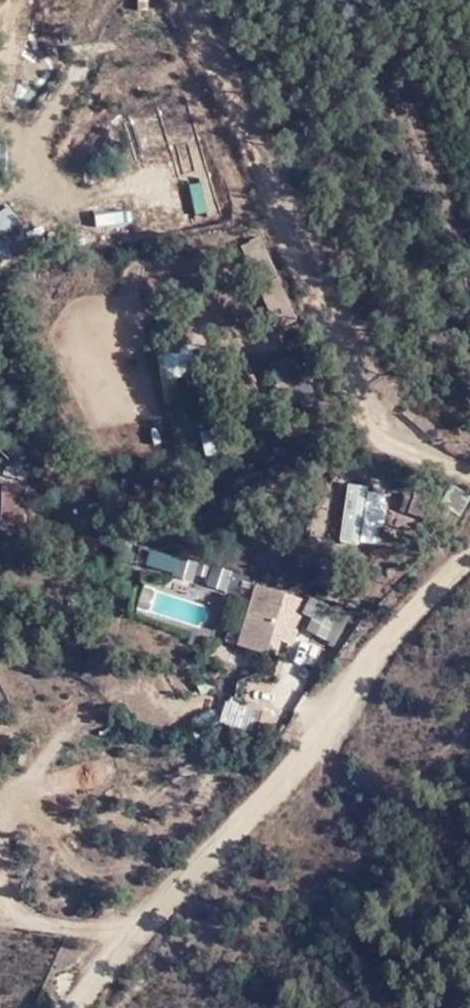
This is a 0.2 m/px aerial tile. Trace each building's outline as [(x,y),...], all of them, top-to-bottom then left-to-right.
[(130,121),(155,176),(186,162),(160,107),(130,121)] [(184,165),(212,157),(208,143),(197,146),(192,131),(176,136),(184,165)] [(192,209),(227,199),(216,162),(181,173),(192,209)] [(105,200),(111,244),(125,242),(123,228),(133,227),(128,197),(105,200)] [(18,218),(3,203),(0,207),(0,237),(18,218)] [(300,332),(265,250),(248,260),(283,340),(300,332)] [(156,349),(165,381),(197,373),(188,341),(156,349)] [(217,438),(248,438),(248,430),(227,430),(226,418),(217,419),(217,438)] [(203,447),(218,445),(217,438),(217,419),(203,420),(203,447)] [(279,457),(295,455),(293,442),(278,443),(279,457)] [(337,540),(382,546),(389,490),(344,485),(337,540)] [(0,486),(0,523),(8,523),(8,487),(0,486)] [(463,496),(454,489),(441,506),(451,512),(463,496)] [(229,591),(234,575),(145,547),(140,563),(203,583),(229,591)] [(254,603),(249,616),(241,638),(239,643),(258,648),(268,617),(276,619),(279,607),(272,605),(277,594),(246,582),(242,596),(254,603)] [(241,638),(249,616),(234,611),(225,631),(241,638)]
